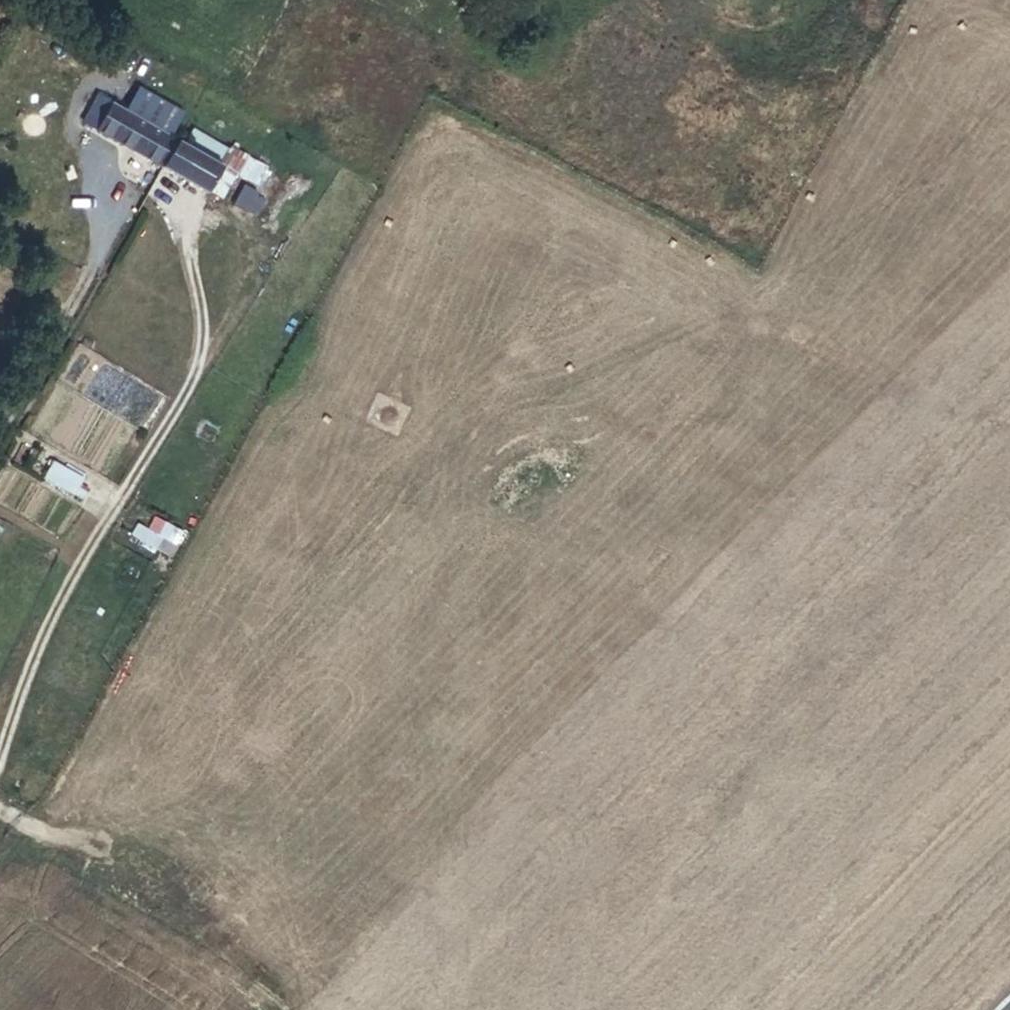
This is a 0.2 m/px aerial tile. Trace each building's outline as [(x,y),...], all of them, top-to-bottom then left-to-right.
[(178,141),(100,92),(85,118),(163,167),(178,141)] [(192,129),(183,144),(178,141),(163,167),(208,195),(225,167),(220,165),(228,151),(192,129)]
